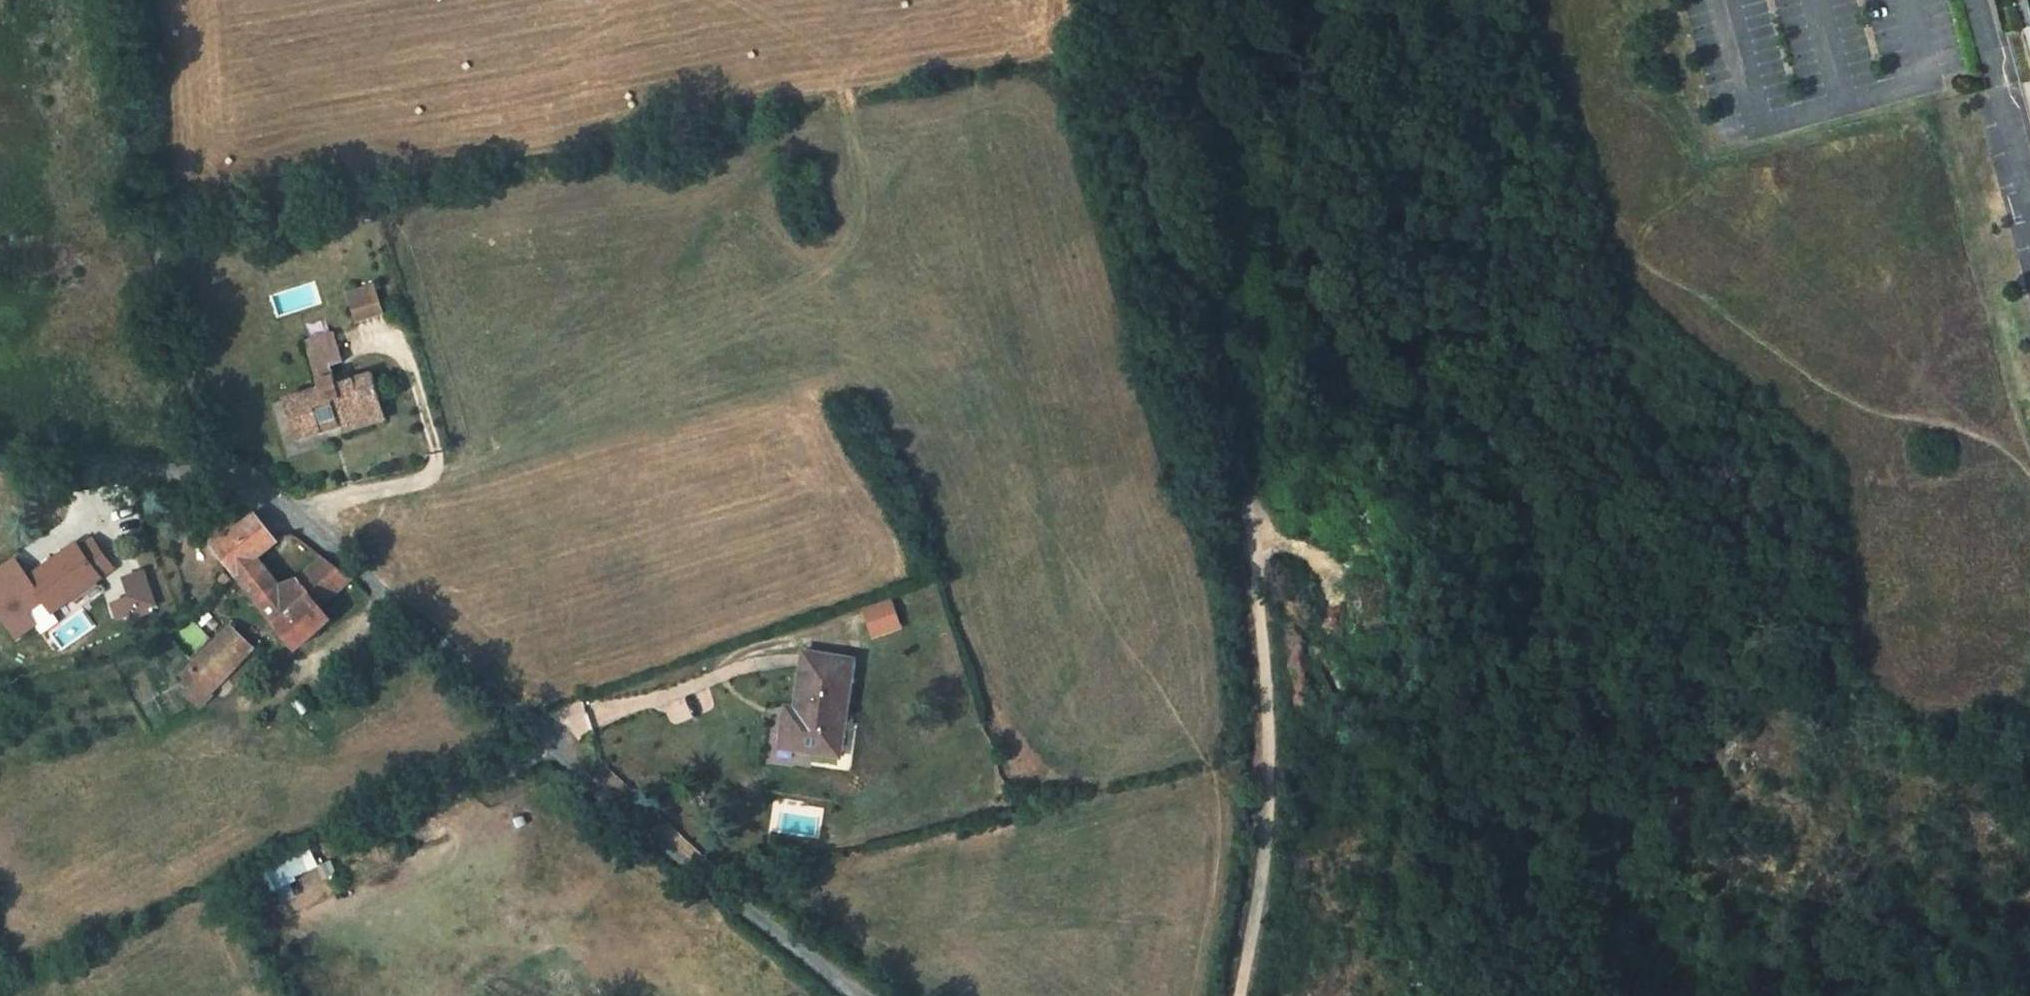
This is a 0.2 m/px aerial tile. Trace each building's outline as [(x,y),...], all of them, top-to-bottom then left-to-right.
[(379,283),(347,293),(355,326),(388,316),(379,283)] [(346,402),(362,395),(350,371),(318,386),(312,372),(325,364),(313,341),(286,355),(307,398),(297,403),(294,396),(273,406),(296,451),(316,441),(313,435),(308,422),(324,414),(330,427),(353,416),(346,402)] [(316,441),(371,413),(362,395),(346,402),(353,416),(330,427),(313,435),(316,441)] [(246,567),(268,544),(247,518),(202,553),(229,584),(246,567)] [(89,583),(70,556),(53,567),(36,579),(31,572),(5,592),(31,627),(55,609),(63,618),(81,604),(74,593),(89,583)] [(308,609),(338,581),(309,559),(286,589),(275,599),(246,567),(229,584),(289,651),(320,624),(308,609)] [(36,579),(53,567),(48,560),(31,572),(36,579)] [(124,575),(128,598),(111,601),(114,618),(155,610),(147,571),(124,575)] [(892,599),(861,610),(873,639),(903,628),(892,599)] [(798,635),(789,695),(795,695),(790,734),(833,741),(847,644),(798,635)] [(191,723),(206,708),(248,665),(226,639),(187,680),(184,682),(184,683),(191,692),(183,700),(174,708),(183,717),(191,723)] [(191,692),(184,683),(175,691),(183,700),(191,692)] [(776,732),(790,734),(795,695),(789,695),(782,694),(776,732)] [(277,886),(319,868),(312,852),(271,870),(277,886)]
